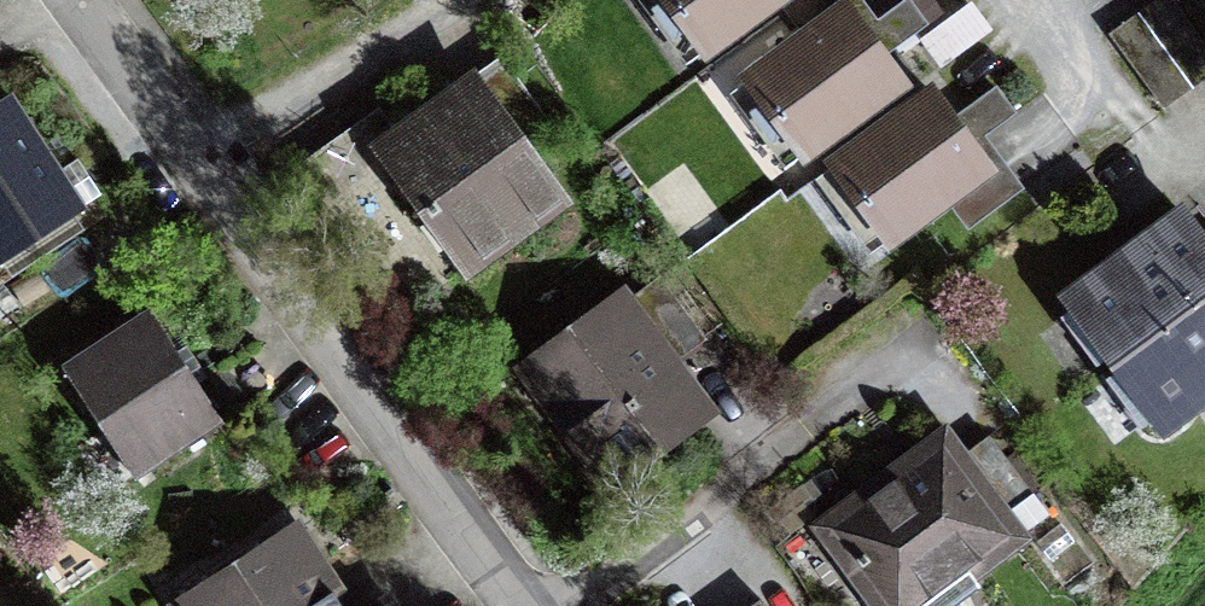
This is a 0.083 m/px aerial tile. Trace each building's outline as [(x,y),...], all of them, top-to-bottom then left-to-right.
[(776,0),(669,0),(706,51),(776,0)] [(863,0),(810,0),(776,25),(792,47),(846,7),(887,62),(941,22),(925,0),(911,0),(880,23),(863,0)] [(1187,80),(1204,67),(1204,43),(1174,0),(1154,0),(1138,12),(1187,80)] [(805,154),(902,83),(887,62),(846,7),(792,47),(749,78),(805,154)] [(1187,80),(1138,12),(1108,33),(1158,102),(1187,80)] [(504,61),(475,82),(525,151),(554,129),(504,61)] [(561,200),(525,151),(475,82),(382,150),(371,135),(315,177),(413,308),(561,200)] [(953,121),(932,92),(834,164),(890,240),(941,203),(988,168),(953,121)] [(953,121),(988,168),(941,203),(966,237),(1029,190),(991,139),(1015,121),(994,92),(953,121)] [(83,208),(10,97),(0,103),(0,261),(83,208)] [(1112,360),(1204,292),(1204,243),(1186,217),(1148,244),(1132,240),(1118,251),(1117,267),(1069,302),(1112,360)] [(662,277),(615,311),(651,360),(664,351),(673,362),(706,338),(662,277)] [(1112,360),(1159,423),(1204,389),(1204,292),(1112,360)] [(150,469),(221,423),(195,384),(189,388),(169,356),(175,352),(148,310),(62,367),(103,430),(118,420),(150,469)] [(692,417),(651,360),(615,311),(529,373),(607,479),(692,417)] [(989,435),(955,461),(998,519),(1032,494),(989,435)] [(998,519),(955,461),(943,445),(924,459),(927,464),(906,480),(902,476),(831,528),(890,605),(914,605),(1010,535),(998,519)] [(295,532),(181,605),(343,605),(295,532)]
